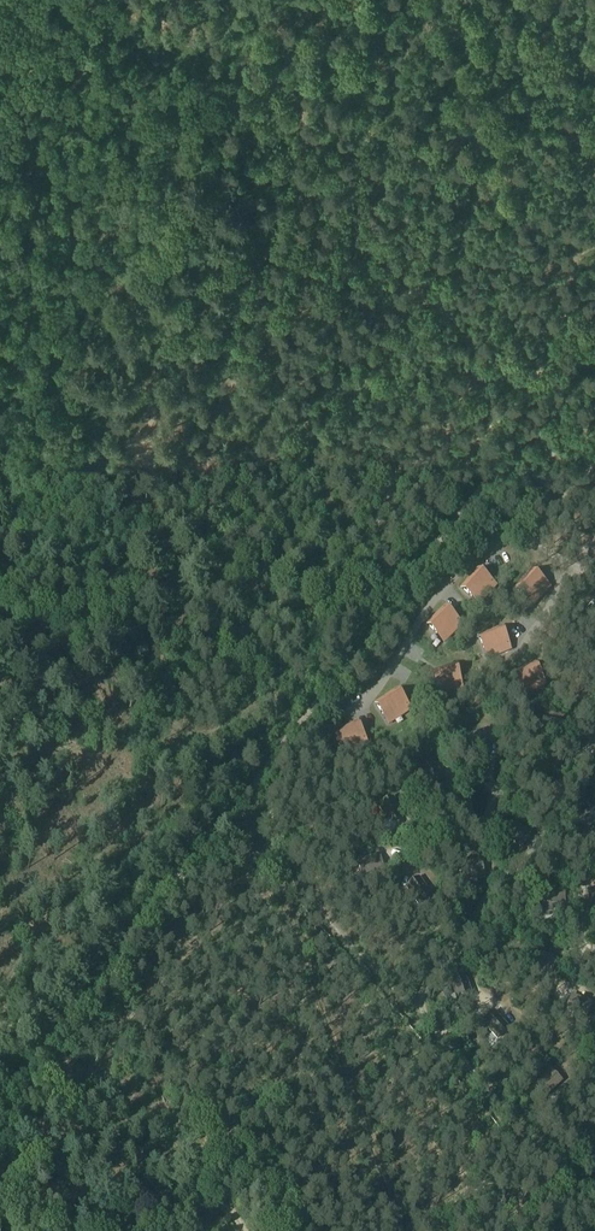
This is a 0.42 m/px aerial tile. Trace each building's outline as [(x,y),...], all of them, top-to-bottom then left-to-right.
[(594,479),(594,461),(587,474),(594,479)] [(481,591),(486,595),(494,586),(476,570),(460,589),(473,600),(481,591)] [(535,593),(540,597),(548,588),(531,572),(515,589),(527,601),(535,593)] [(446,629),(451,633),(460,625),(443,608),(426,625),(438,637),(446,629)] [(495,649),(498,655),(509,651),(500,629),(478,638),(484,654),(495,649)] [(530,685),(533,690),(544,685),(534,664),(511,675),(519,690),(530,685)] [(447,685),(449,691),(461,688),(455,665),(430,672),(435,688),(447,685)] [(396,714),(399,719),(410,713),(396,693),(375,707),(385,721),(396,714)] [(352,746),(355,752),(366,747),(355,725),(333,737),(340,752),(352,746)] [(580,832),(594,827),(594,810),(576,816),(580,832)] [(419,878),(405,888),(420,907),(432,897),(419,878)] [(587,891),(590,907),(594,906),(594,889),(587,891)] [(571,995),(565,1011),(587,1019),(594,1003),(571,995)] [(481,1023),(497,1041),(510,1029),(494,1012),(481,1023)] [(550,1070),(534,1086),(545,1099),(562,1082),(550,1070)]
